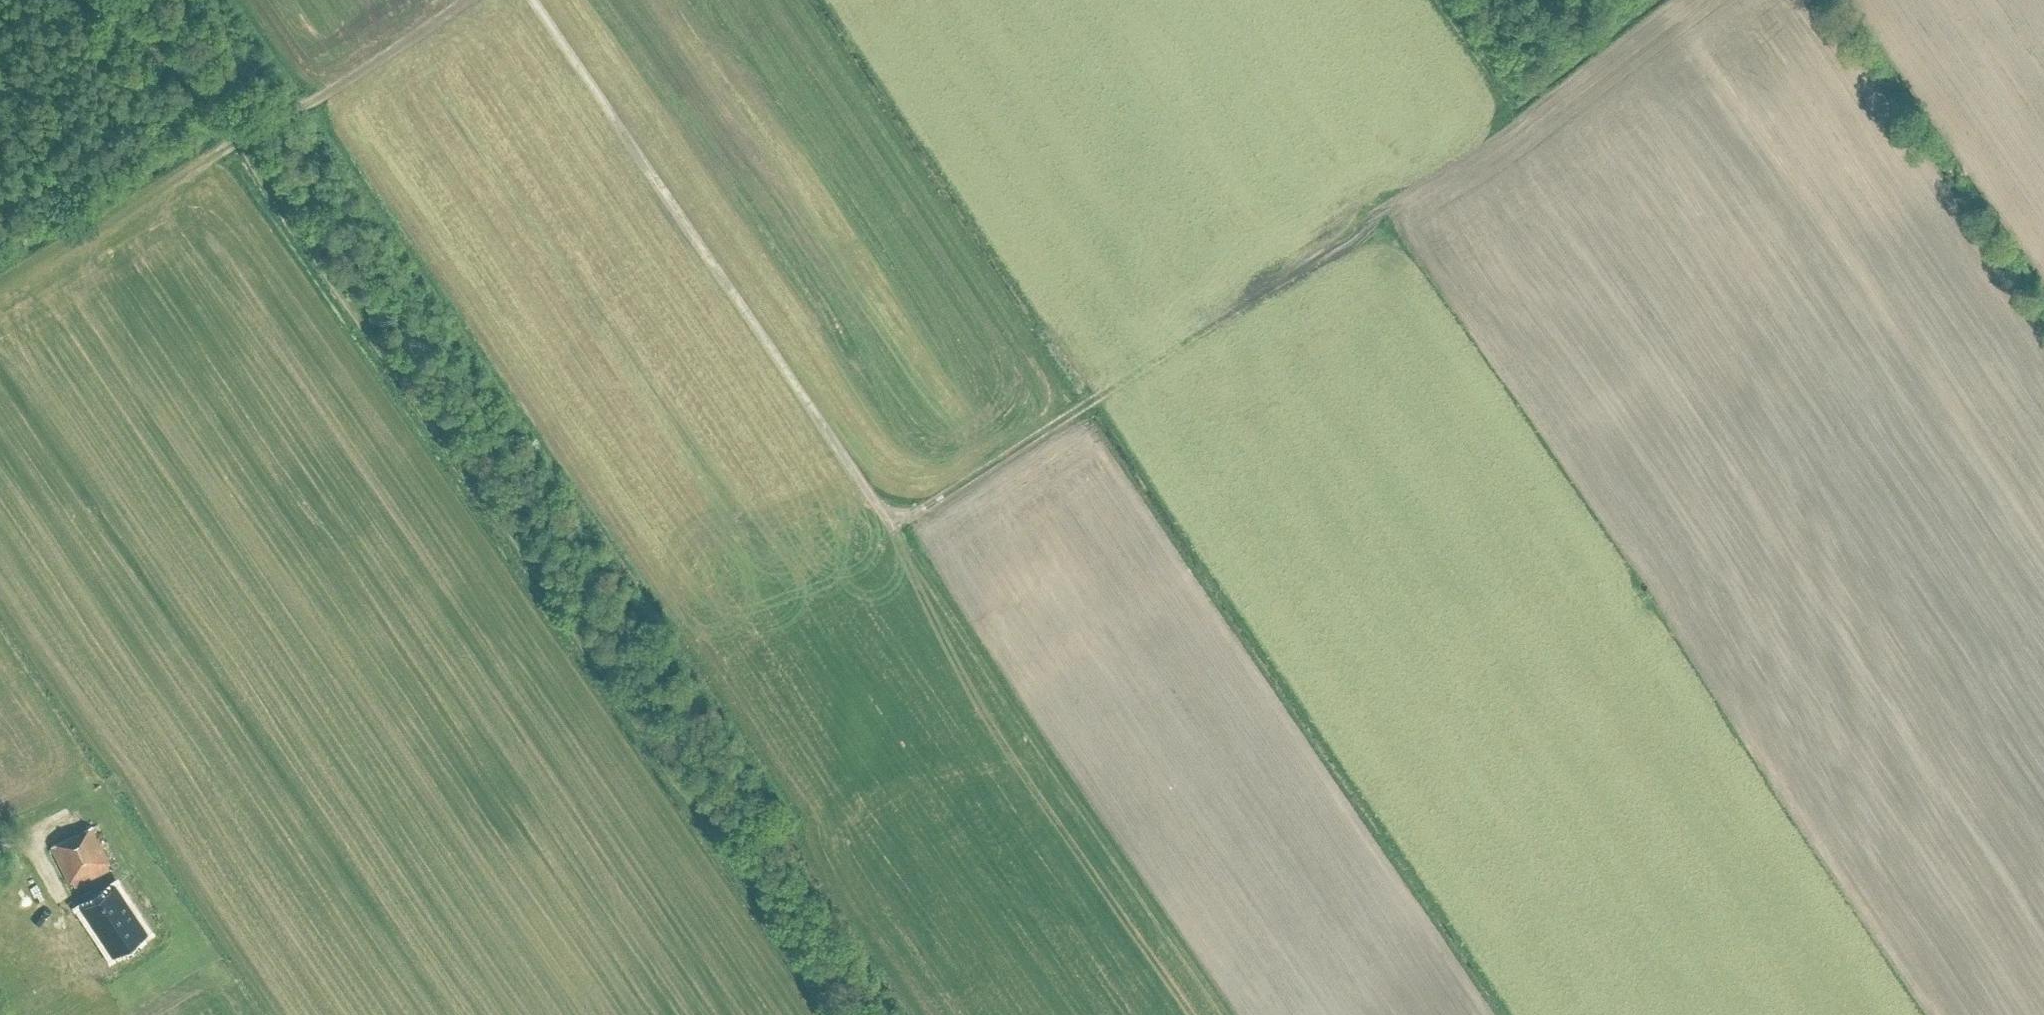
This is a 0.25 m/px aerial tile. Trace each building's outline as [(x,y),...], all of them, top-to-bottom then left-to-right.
[(90,825),(75,832),(66,816),(45,828),(54,844),(50,846),(68,882),(109,862),(90,825)] [(142,918),(107,866),(74,889),(109,941),(142,918)]
